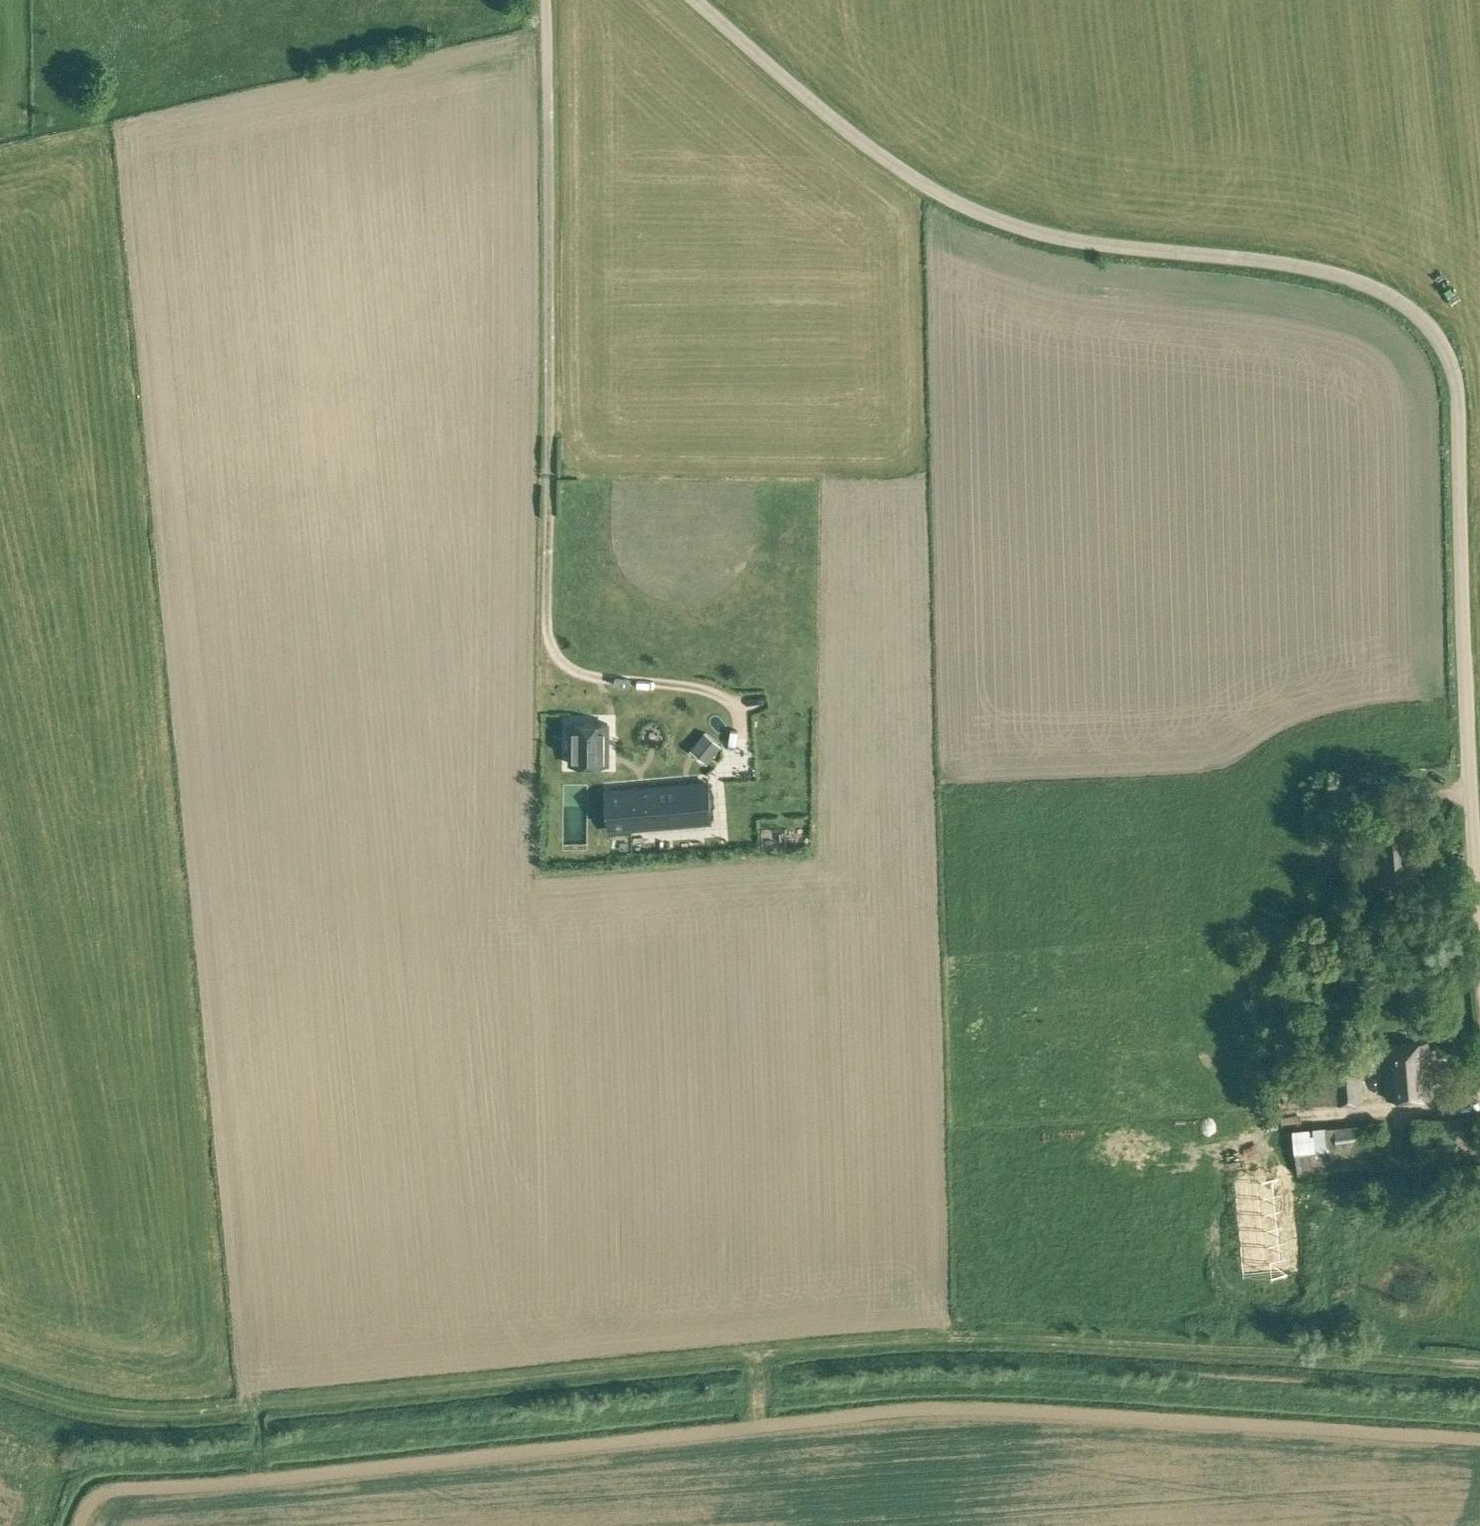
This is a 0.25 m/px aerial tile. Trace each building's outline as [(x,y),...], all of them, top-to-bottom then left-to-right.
[(570,726),(570,763),(608,763),(608,726),(570,726)] [(708,759),(720,744),(705,732),(693,747),(708,759)] [(612,830),(679,824),(676,784),(609,790),(612,830)] [(1380,831),(1382,879),(1414,878),(1412,829),(1380,831)] [(1451,1038),(1437,1039),(1438,1050),(1451,1050),(1451,1038)] [(1384,1043),(1387,1098),(1433,1095),(1429,1040),(1384,1043)] [(1304,1049),(1308,1103),(1364,1099),(1360,1045),(1304,1049)] [(1294,1128),(1297,1171),(1383,1165),(1380,1122),(1294,1128)] [(1274,1170),(1234,1173),(1241,1269),(1281,1266),(1274,1170)]
